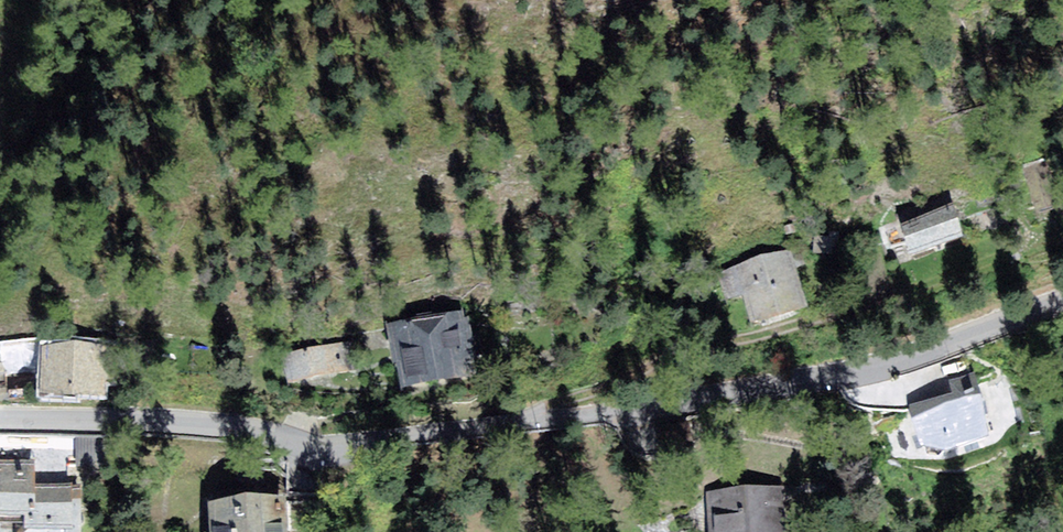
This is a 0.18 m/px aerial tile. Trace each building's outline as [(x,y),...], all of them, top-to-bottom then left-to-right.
[(1039,214),(1062,207),(1062,189),(1056,166),(1027,175),(1039,214)] [(951,214),(906,232),(911,258),(959,240),(951,214)] [(754,323),(807,308),(792,251),(717,271),(723,293),(728,299),(746,294),(754,323)] [(459,317),(398,328),(411,393),(472,381),(459,317)] [(356,345),(287,359),(293,386),(362,372),(356,345)] [(76,350),(47,353),(46,399),(105,400),(106,354),(76,350)] [(913,415),(926,452),(961,456),(1003,442),(999,402),(992,403),(985,377),(952,384),(913,415)] [(0,466),(0,518),(29,517),(29,531),(81,531),(80,489),(31,490),(30,465),(0,466)] [(729,492),(732,520),(721,522),(722,531),(795,531),(790,486),(729,492)] [(215,509),(216,531),(283,531),(282,505),(215,509)]
